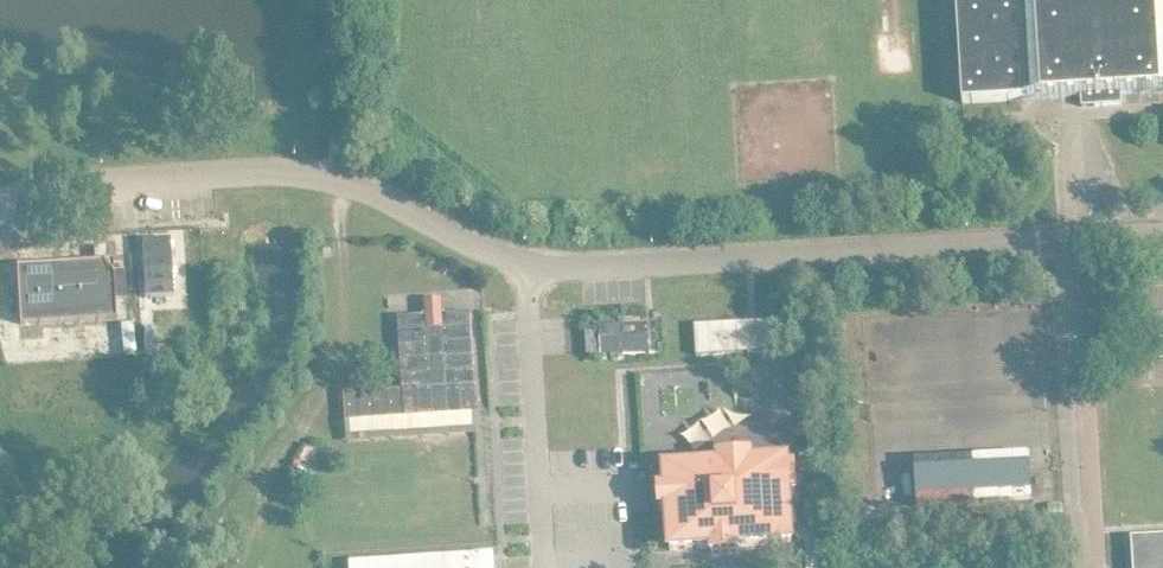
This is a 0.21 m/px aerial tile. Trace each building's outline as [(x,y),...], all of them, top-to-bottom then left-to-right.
[(968,99),(1028,95),(1067,93),(1086,92),(1087,103),(1127,100),(1126,89),(1162,87),(1162,0),(962,0),(968,99)] [(166,237),(143,238),(146,295),(170,294),(166,237)] [(124,314),(120,256),(24,262),(28,320),(124,314)] [(408,385),(349,389),(351,418),(409,415),(482,410),(476,308),(447,310),(448,325),(433,326),(432,311),(403,313),(408,385)] [(700,322),(702,351),(786,346),(785,317),(700,322)] [(606,324),(606,348),(654,345),(653,322),(606,324)] [(1035,450),(920,457),(923,506),(1038,499),(1035,450)] [(672,485),(663,485),(664,505),(673,504),(676,546),(716,544),(716,550),(744,549),(743,542),(797,539),(794,490),(801,490),(799,464),(792,464),(792,456),(757,459),(757,452),(723,454),(724,461),(671,464),(672,485)] [(1138,534),(1137,534),(1136,534),(1136,535),(1138,567),(1162,567),(1162,532),(1138,534)] [(356,567),(500,567),(499,550),(355,560),(356,567)]
